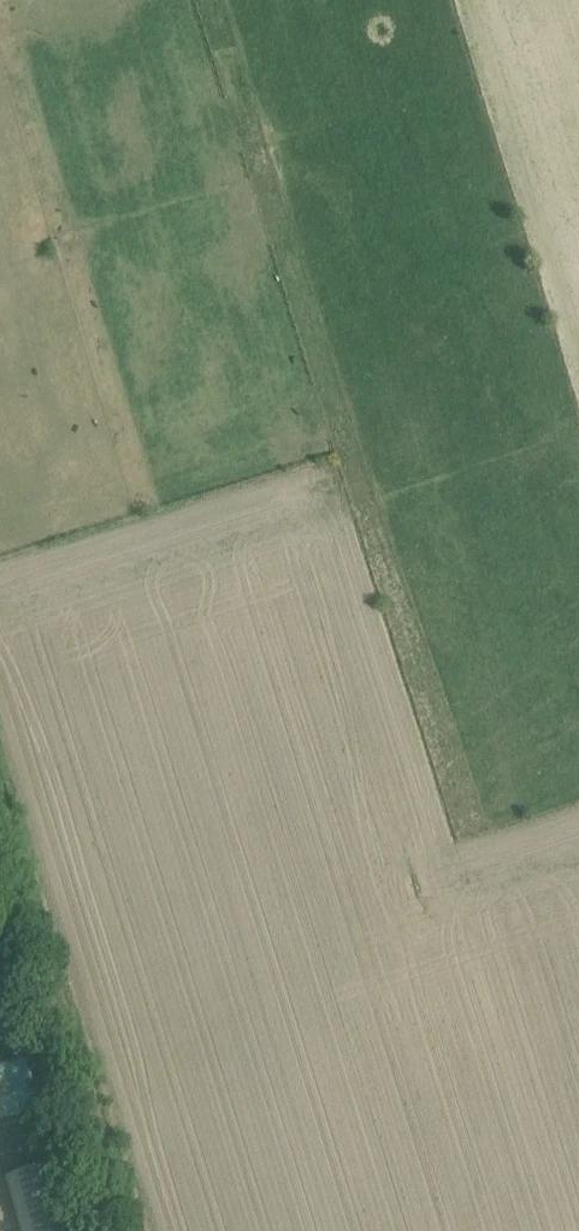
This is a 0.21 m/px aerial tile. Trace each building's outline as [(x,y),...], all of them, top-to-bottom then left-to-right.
[(0,1068),(0,1120),(37,1110),(24,1061),(0,1068)] [(5,1175),(22,1230),(79,1230),(58,1160),(5,1175)]
